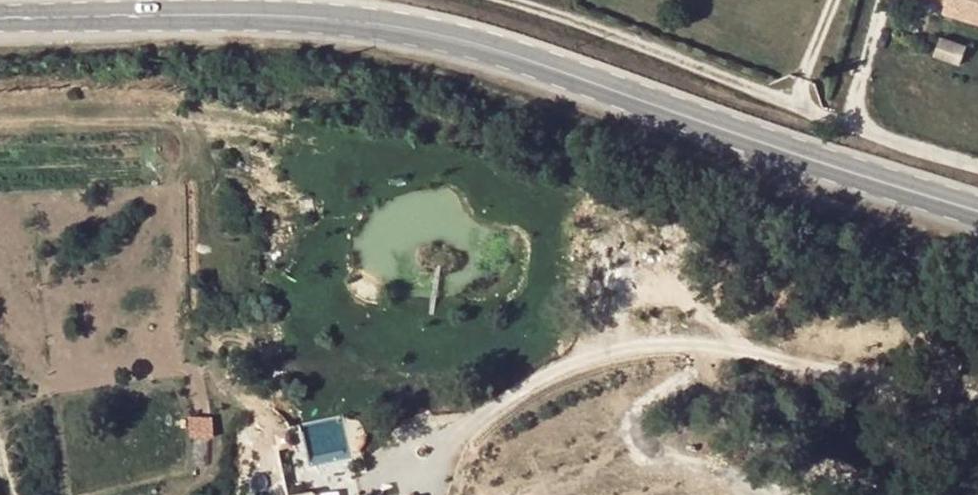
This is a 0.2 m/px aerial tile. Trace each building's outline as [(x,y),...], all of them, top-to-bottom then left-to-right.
[(946,5),(943,14),(977,24),(977,0),(929,0),(946,5)] [(942,37),(935,57),(960,65),(967,46),(942,37)] [(345,414),(304,420),(311,462),(352,456),(345,414)]
